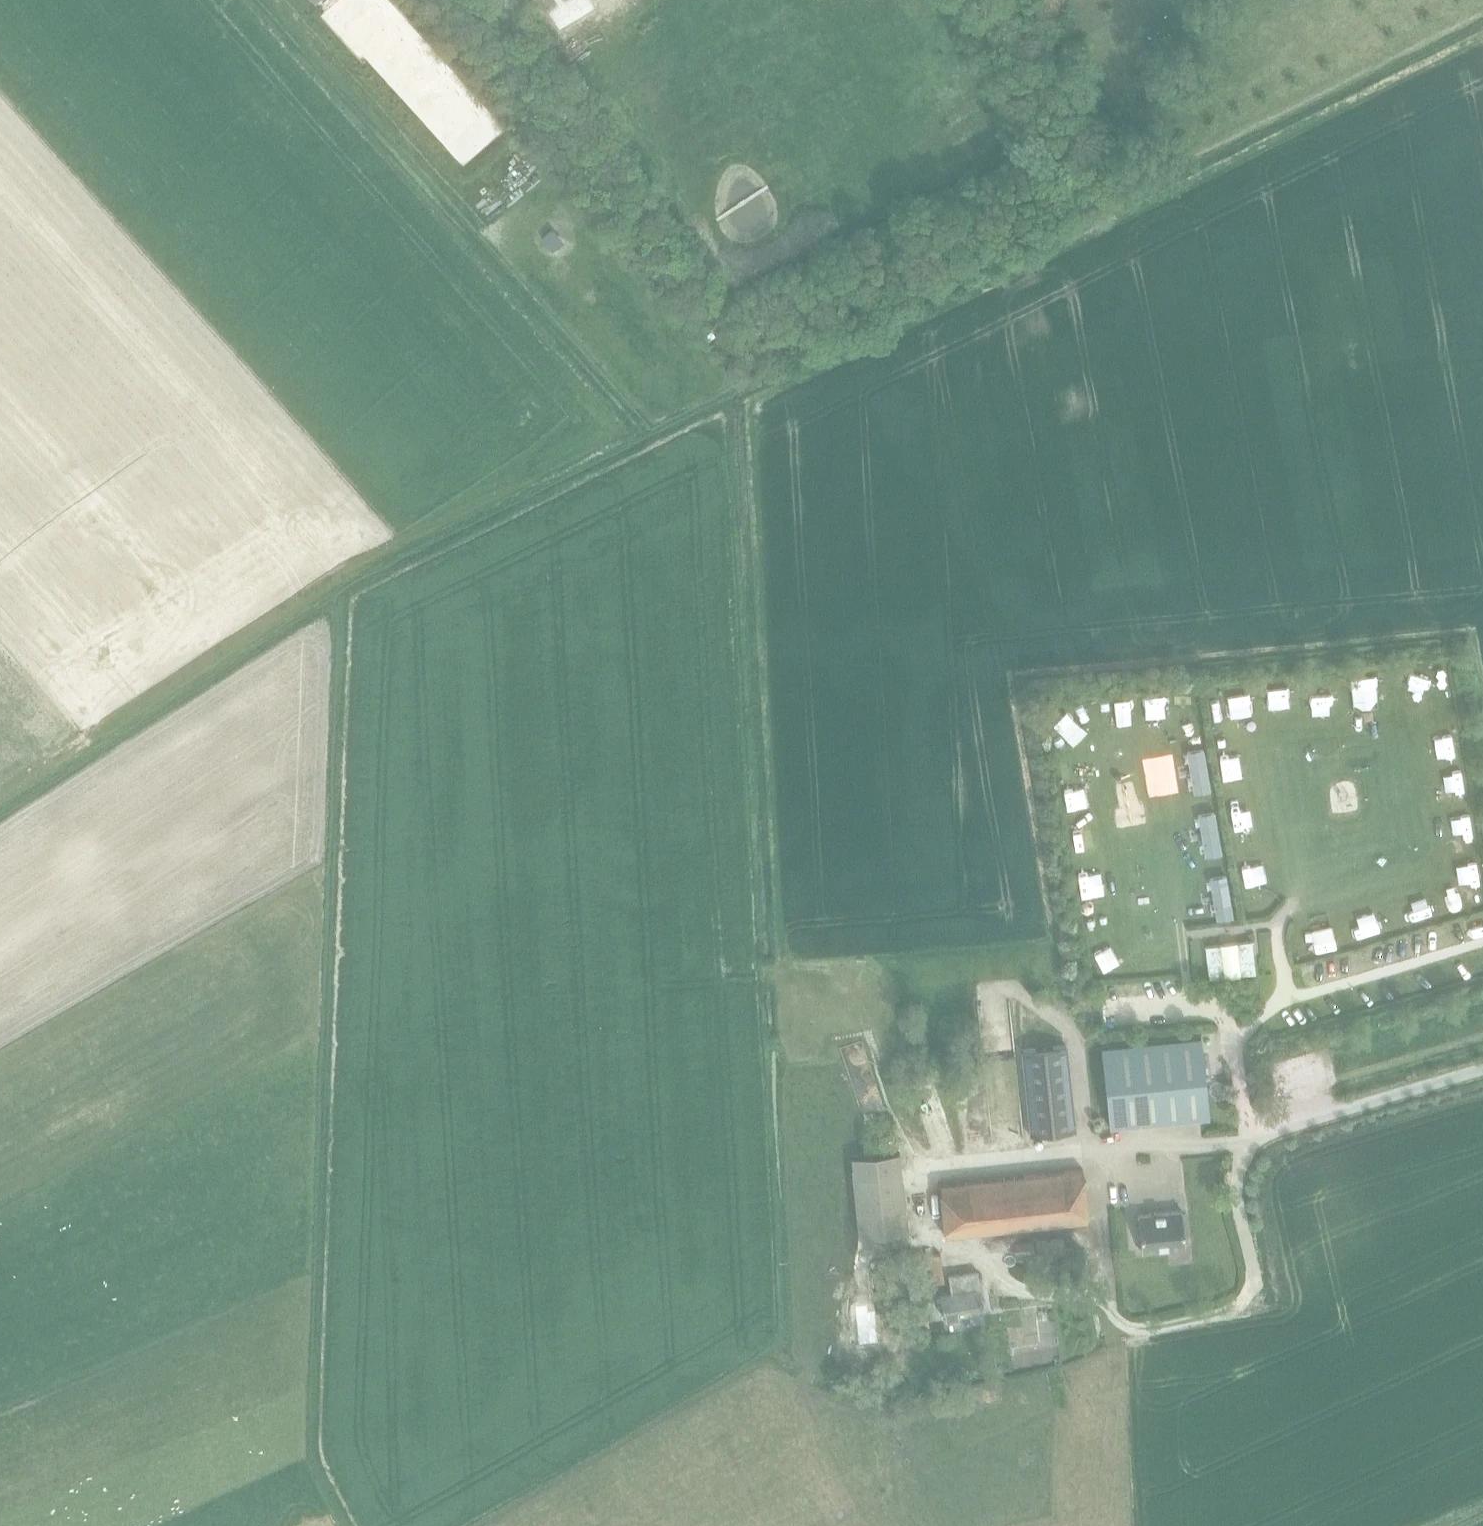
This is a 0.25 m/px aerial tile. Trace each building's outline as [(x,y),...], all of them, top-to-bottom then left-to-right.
[(1029,906),(999,909),(1002,941),(1032,938),(1029,906)] [(1251,939),(1204,945),(1208,978),(1255,973),(1251,939)] [(1109,1125),(1209,1115),(1200,1034),(1100,1044),(1109,1125)] [(1030,1131),(1076,1126),(1067,1041),(1021,1046),(1030,1131)] [(899,1149),(851,1154),(859,1235),(907,1229),(899,1149)] [(944,1233),(1087,1218),(1082,1166),(939,1181),(944,1233)] [(1181,1207),(1139,1211),(1142,1249),(1185,1244),(1181,1207)] [(1060,1235),(1035,1238),(1036,1246),(1061,1243),(1060,1235)] [(1015,1251),(1032,1249),(1031,1241),(1014,1243),(1015,1251)] [(929,1280),(942,1279),(938,1251),(926,1252),(929,1280)] [(943,1313),(982,1308),(977,1269),(948,1273),(950,1288),(940,1289),(943,1313)] [(878,1340),(875,1318),(874,1309),(867,1310),(866,1303),(855,1305),(860,1343),(878,1340)]
